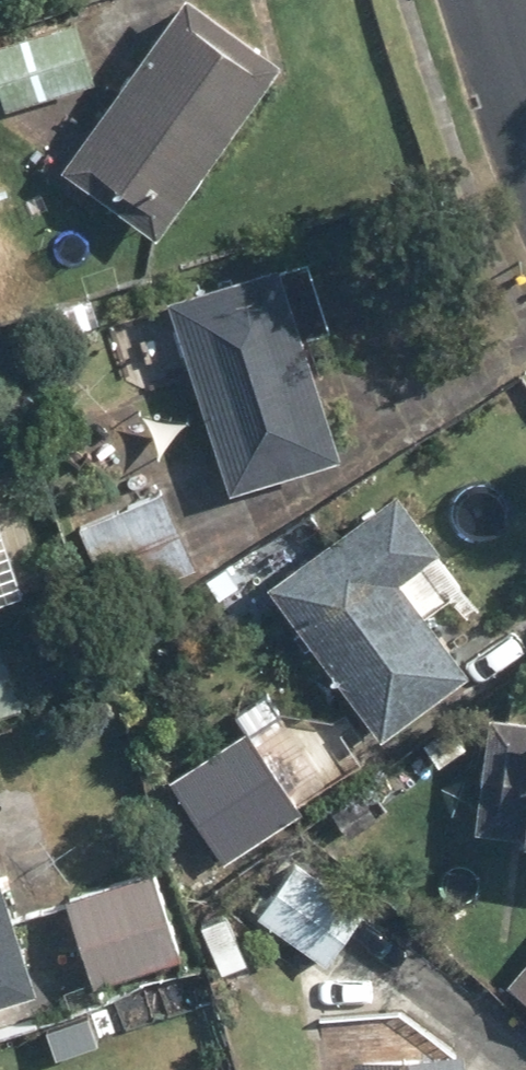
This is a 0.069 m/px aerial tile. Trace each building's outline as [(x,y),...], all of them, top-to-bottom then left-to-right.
[(195,0),(181,0),(59,165),(157,238),(284,66),(195,0)] [(97,84),(75,18),(0,43),(0,117),(97,84)] [(309,248),(163,298),(231,495),(344,457),(306,347),(339,335),(309,248)] [(199,571),(157,478),(74,516),(116,608),(199,571)] [(471,671),(426,615),(469,581),(395,487),(273,583),(267,589),(385,739),(471,671)] [(21,709),(0,645),(0,716),(21,709)] [(488,716),(480,835),(525,838),(525,719),(488,716)] [(252,731),(173,782),(224,862),(304,811),(252,731)] [(367,913),(282,856),(243,913),(328,970),(367,913)] [(0,869),(0,1001),(39,988),(0,869)] [(155,874),(67,902),(94,986),(182,958),(155,874)] [(505,985),(525,1001),(525,959),(505,985)] [(466,1054),(357,1062),(358,1069),(467,1069),(466,1054)]
